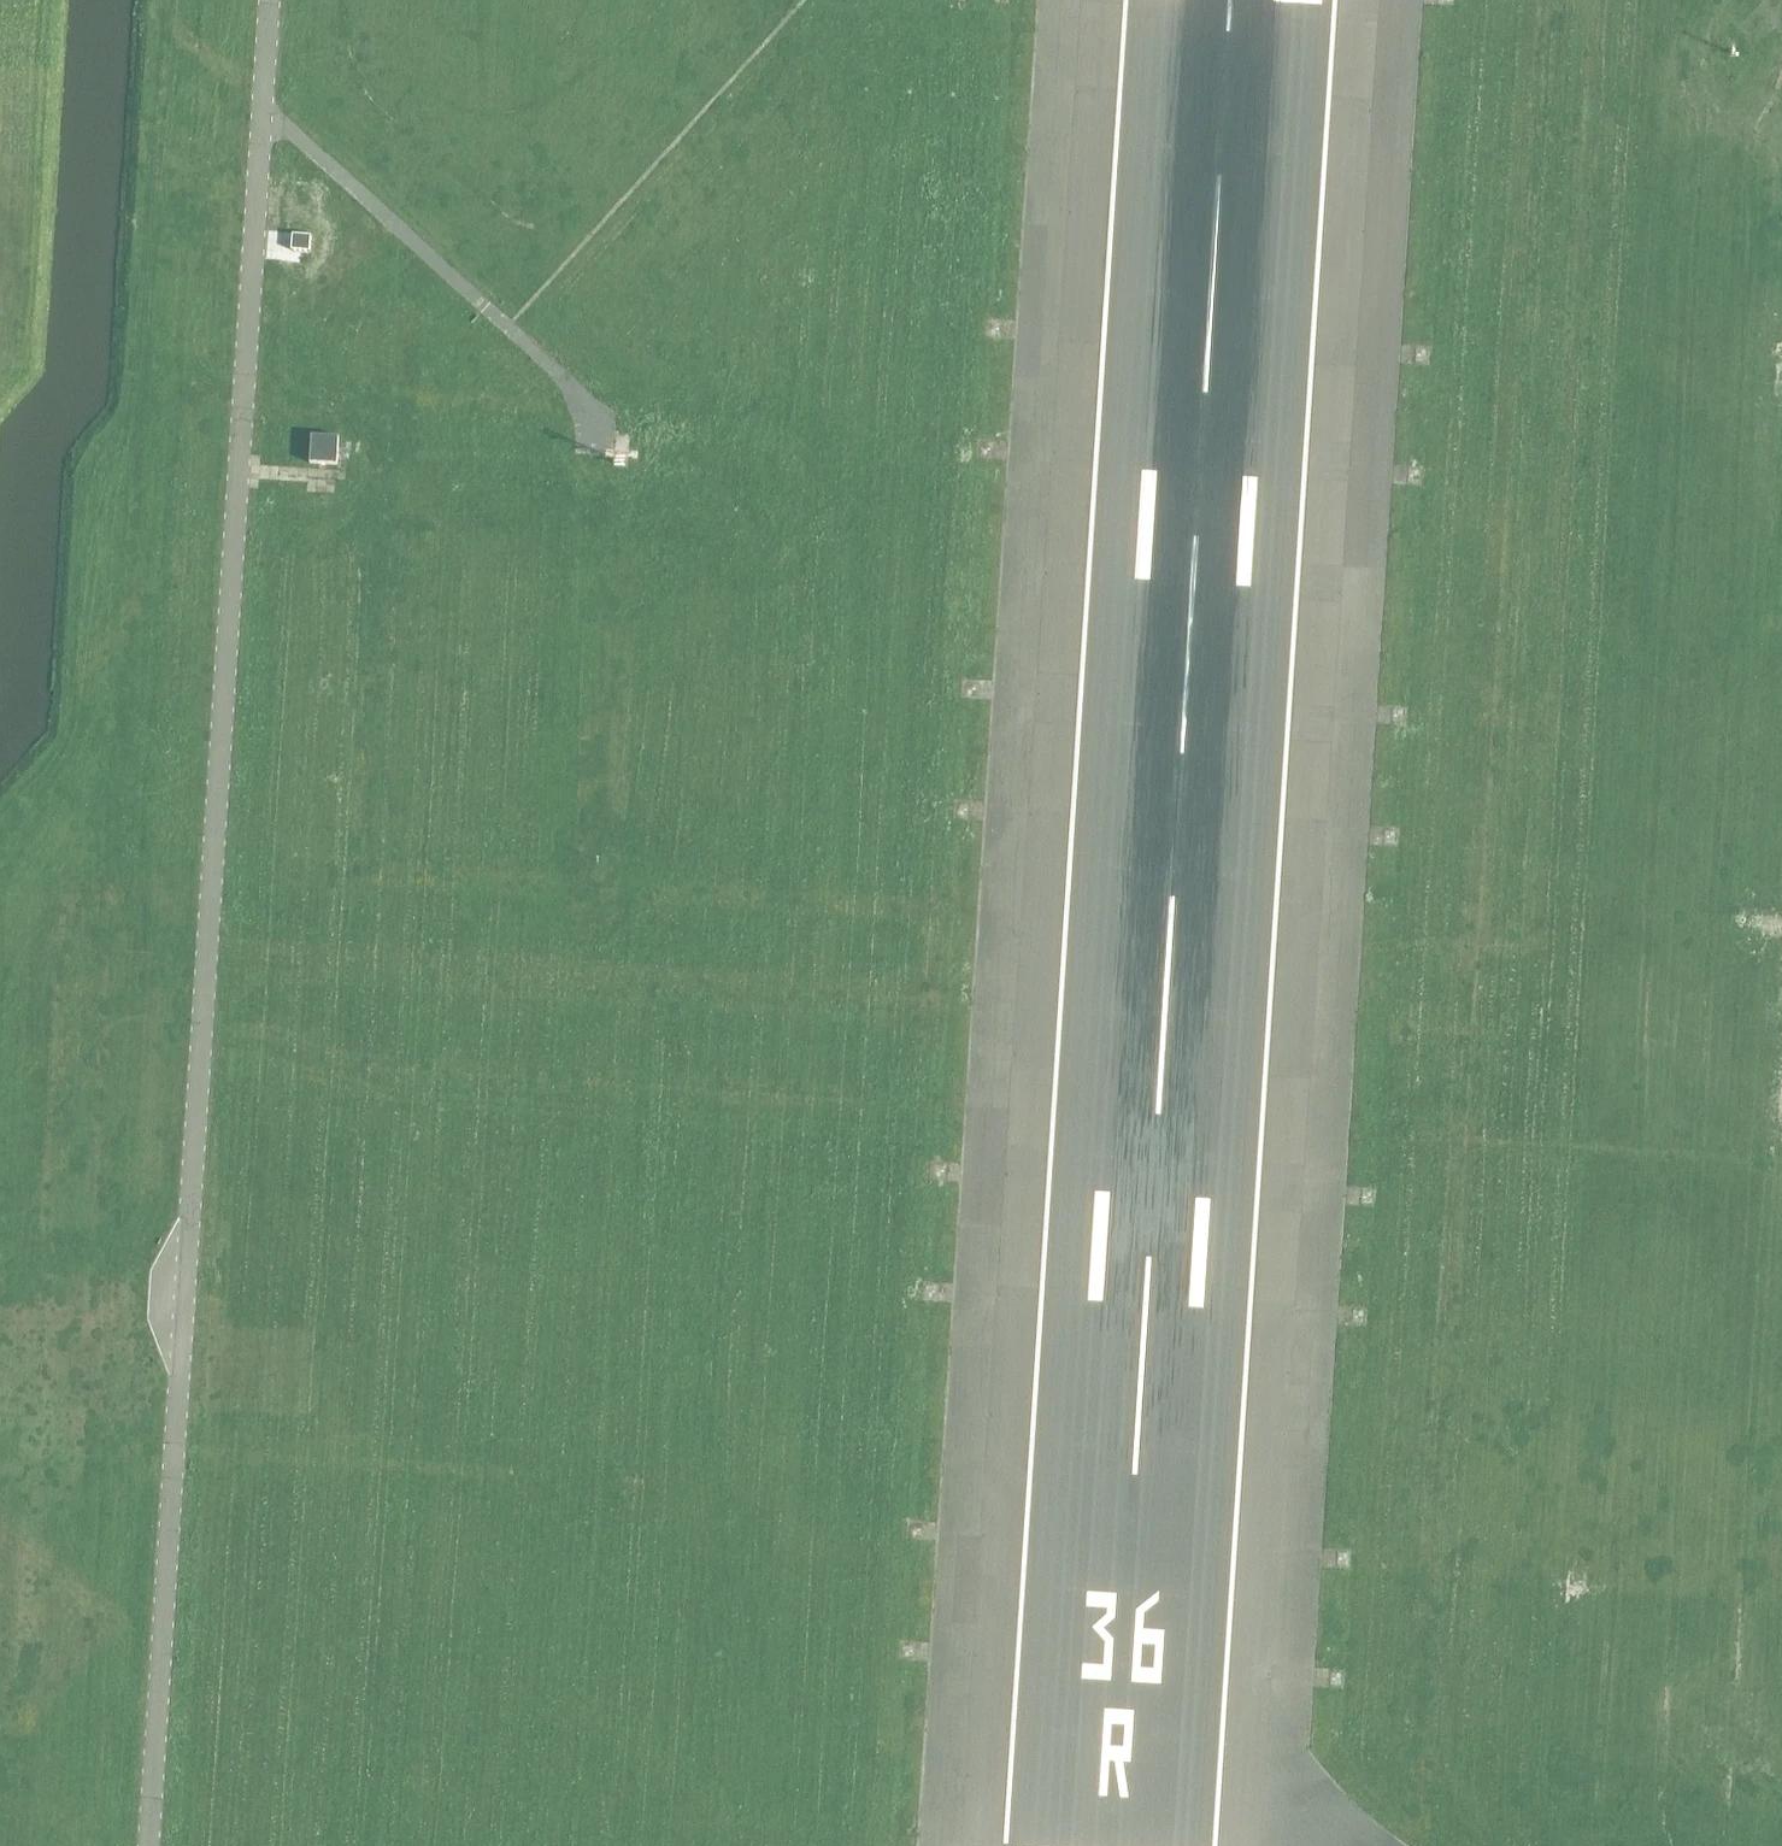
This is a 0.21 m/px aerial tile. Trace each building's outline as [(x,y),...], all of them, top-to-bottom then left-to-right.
[(311,237),(294,235),(292,252),(301,252),(310,253),(311,237)] [(339,438),(311,437),(310,464),(338,466),(339,438)]
